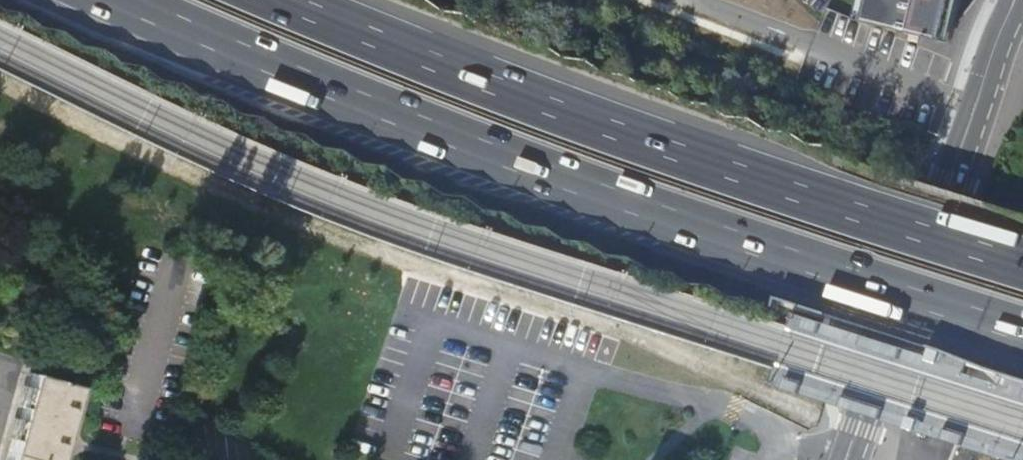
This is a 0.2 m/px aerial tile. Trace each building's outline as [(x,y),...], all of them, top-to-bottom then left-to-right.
[(944,46),(957,0),(867,0),(862,20),(925,40),(939,44),(944,46)] [(861,335),(857,348),(898,362),(903,348),(861,335)] [(927,360),(938,363),(939,358),(941,353),(930,349),(928,354),(928,356),(927,360)] [(784,373),(779,387),(801,393),(806,380),(784,373)] [(8,459),(57,459),(78,386),(33,374),(8,459)] [(843,391),(839,405),(880,418),(884,404),(843,391)] [(905,426),(916,429),(918,424),(920,419),(909,415),(907,420),(905,426)] [(944,423),(940,437),(962,443),(966,430),(944,423)]
